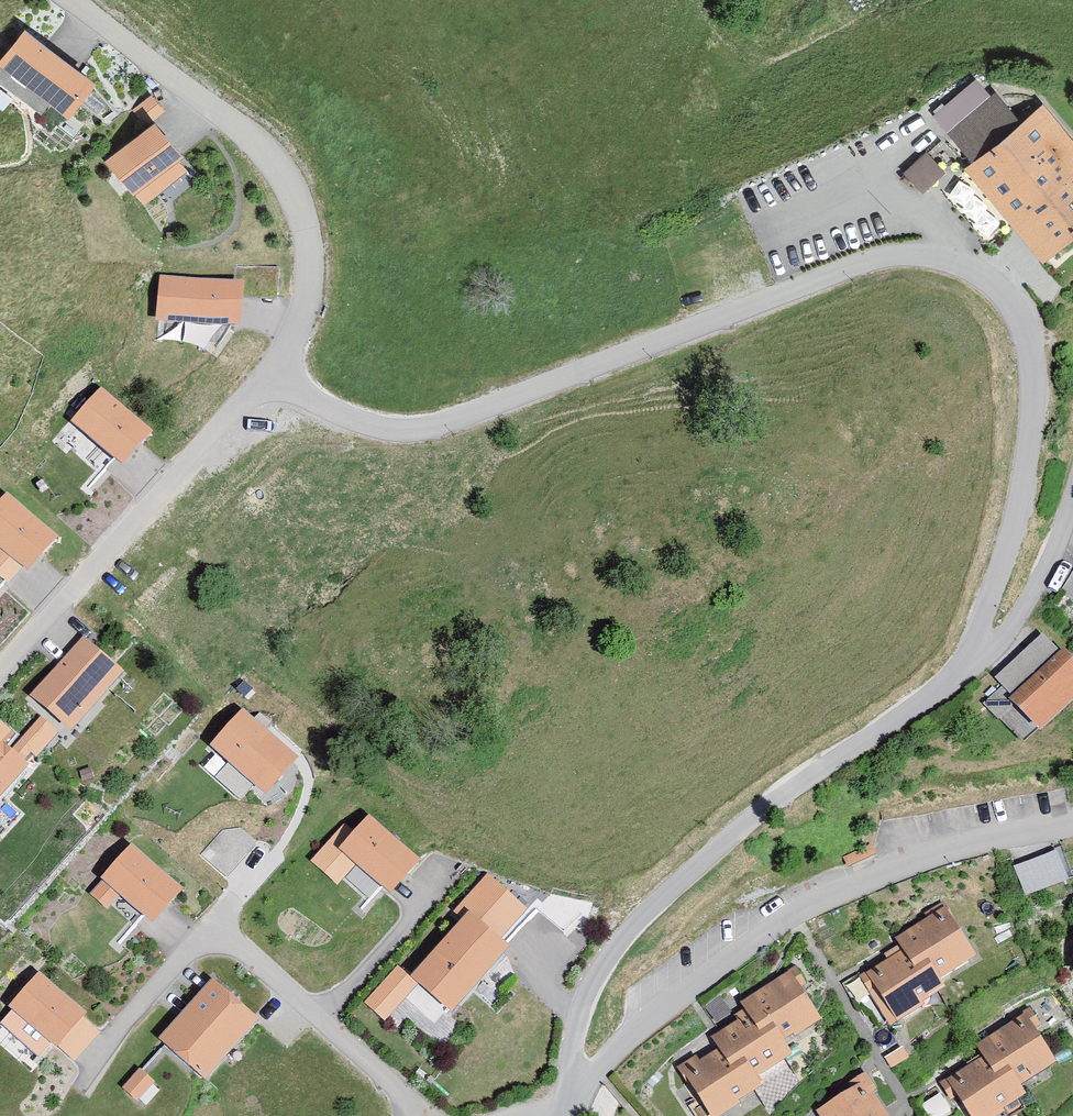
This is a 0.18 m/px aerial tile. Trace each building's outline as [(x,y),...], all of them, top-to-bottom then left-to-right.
[(23,26),(0,59),(0,84),(43,113),(52,100),(73,115),(99,78),(23,26)] [(1043,109),(1023,126),(998,96),(993,101),(978,83),(938,115),(1051,252),(1072,234),(1072,146),(1043,109)] [(165,113),(153,97),(137,109),(149,125),(165,113)] [(187,166),(152,125),(110,161),(145,202),(187,166)] [(928,146),(904,169),(921,187),(945,164),(928,146)] [(232,283),(166,277),(162,325),(237,332),(240,303),(270,306),(272,278),(233,275),(232,283)] [(105,396),(76,428),(124,472),(154,440),(105,396)] [(0,509),(0,545),(28,571),(56,540),(10,498),(0,509)] [(1063,597),(1072,603),(1072,581),(1063,597)] [(1072,691),(1072,666),(1060,652),(1054,658),(1040,643),(1005,677),(1019,692),(1011,699),(1037,726),(1072,691)] [(125,681),(83,644),(30,705),(73,741),(125,681)] [(297,762),(243,715),(213,749),(267,797),(297,762)] [(0,742),(0,802),(30,768),(0,742)] [(422,866),(369,818),(338,853),(391,901),(422,866)] [(1032,898),(1072,883),(1072,879),(1063,852),(1020,868),(1032,898)] [(176,894),(130,856),(98,895),(113,908),(120,898),(151,924),(176,894)] [(451,919),(460,928),(468,918),(497,943),(521,916),(484,882),(451,919)] [(950,909),(897,940),(906,955),(871,975),(881,992),(872,997),(891,1030),(929,1008),(927,1004),(950,991),(943,980),(980,959),(950,909)] [(497,943),(468,918),(416,981),(420,984),(455,1013),(507,951),(497,943)] [(420,984),(416,981),(399,967),(368,1004),(389,1021),(420,984)] [(803,987),(795,973),(747,1001),(751,1007),(738,1015),(744,1026),(720,1040),(728,1053),(701,1069),(696,1060),(682,1069),(690,1082),(695,1079),(714,1111),(755,1087),(747,1075),(784,1053),(776,1040),(811,1020),(795,992),(803,987)] [(84,1017),(41,980),(15,1010),(58,1047),(84,1017)] [(257,1023),(216,986),(166,1040),(207,1078),(257,1023)] [(1032,1012),(1015,1022),(1019,1028),(979,1052),(984,1060),(951,1079),(973,1115),(1003,1115),(1004,1115),(998,1107),(1019,1095),(1017,1091),(1052,1070),(1029,1031),(1039,1024),(1032,1012)] [(904,1048),(887,1059),(895,1070),(911,1059),(904,1048)] [(154,1085),(139,1072),(122,1091),(137,1104),(154,1085)] [(855,1097),(826,1114),(827,1115),(881,1115),(868,1096),(874,1092),(866,1079),(850,1088),(855,1097)]
